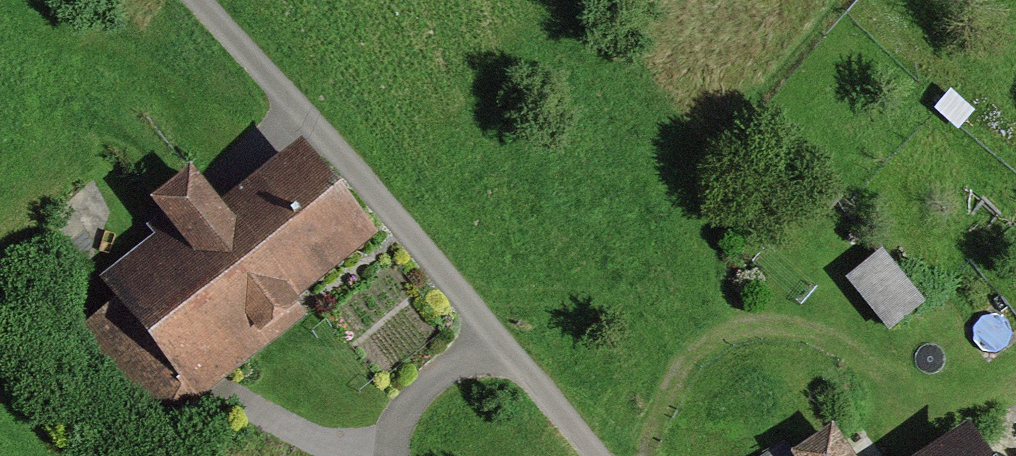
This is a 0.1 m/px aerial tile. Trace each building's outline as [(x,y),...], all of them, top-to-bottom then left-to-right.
[(365,243),(298,159),(225,217),(190,173),(145,208),(175,246),(107,299),(194,408),(298,325),(284,307),(365,243)] [(899,333),(935,302),(889,249),(853,281),(899,333)] [(836,445),(821,455),(844,455),(836,445)]
